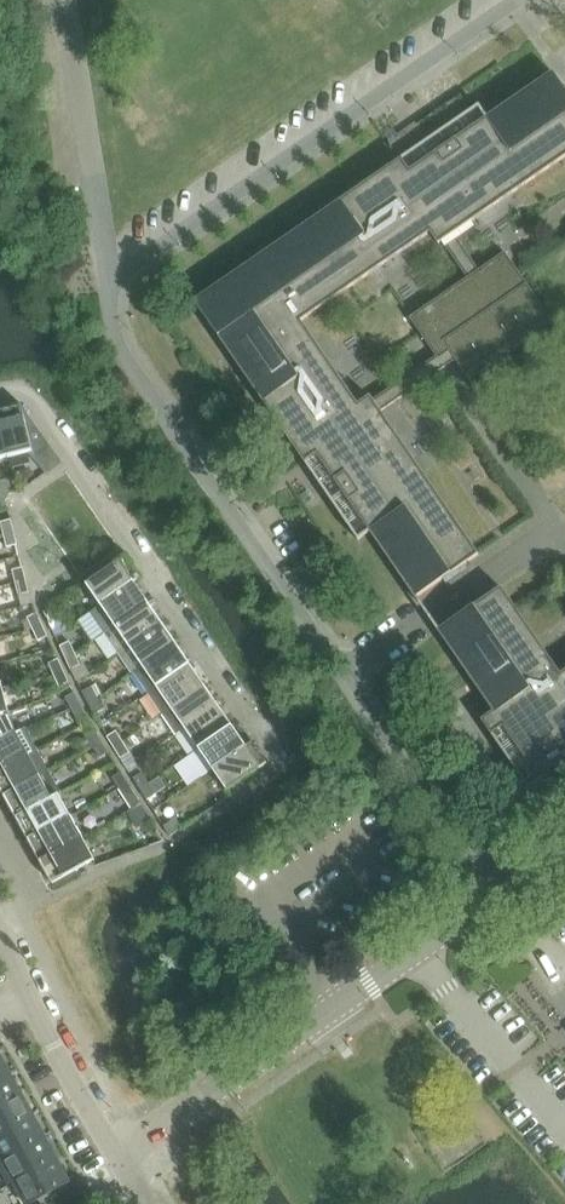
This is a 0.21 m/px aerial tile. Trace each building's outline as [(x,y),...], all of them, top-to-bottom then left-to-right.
[(358,541),(370,533),(415,598),(479,555),(381,412),(456,360),(482,398),(564,340),(505,253),(479,271),(454,234),(564,158),(564,90),(553,73),(487,118),(479,106),(194,302),(358,541)] [(8,458),(33,452),(22,404),(0,410),(0,425),(8,458)] [(8,458),(0,425),(0,460),(8,458)] [(49,446),(37,455),(49,471),(61,463),(49,446)] [(0,482),(0,484),(10,495),(17,493),(14,479),(0,482)] [(6,501),(10,495),(0,484),(0,499),(6,501)] [(11,520),(1,523),(4,535),(14,533),(11,520)] [(14,533),(4,535),(7,547),(17,545),(14,533)] [(126,557),(86,585),(101,606),(135,583),(134,582),(140,578),(126,557)] [(23,568),(13,571),(16,583),(26,580),(23,568)] [(26,580),(16,583),(19,595),(29,593),(26,580)] [(101,606),(91,613),(104,634),(149,603),(135,583),(101,606)] [(561,674),(501,588),(438,631),(493,712),(482,720),(529,789),(564,764),(564,671),(561,674)] [(149,603),(104,634),(118,654),(163,624),(149,603)] [(54,608),(44,612),(50,624),(59,619),(54,608)] [(37,614),(28,618),(33,630),(43,625),(37,614)] [(163,624),(118,654),(132,674),(134,673),(177,644),(163,624)] [(43,625),(33,630),(38,641),(48,637),(43,625)] [(70,642),(60,647),(65,658),(75,654),(70,642)] [(177,644),(134,673),(148,694),(191,665),(177,644)] [(75,654),(65,658),(71,670),(80,665),(75,654)] [(58,660),(49,664),(54,676),(64,671),(58,660)] [(191,665),(148,694),(162,715),(205,686),(191,665)] [(64,671),(54,676),(60,687),(69,683),(64,671)] [(205,686),(162,715),(176,735),(185,729),(219,706),(205,686)] [(92,687),(82,692),(88,703),(98,698),(92,687)] [(0,689),(0,713),(8,711),(3,689),(0,689)] [(75,693),(65,698),(72,710),(81,705),(75,693)] [(98,698),(88,703),(94,715),(104,710),(98,698)] [(81,705),(72,710),(78,721),(87,716),(81,705)] [(219,706),(185,729),(199,750),(233,726),(219,706)] [(0,713),(0,742),(17,733),(8,711),(0,713)] [(199,750),(188,757),(202,777),(212,770),(246,747),(233,726),(199,750)] [(0,742),(0,770),(38,750),(26,729),(17,733),(0,742)] [(95,731),(86,737),(93,748),(102,742),(95,731)] [(116,731),(107,737),(114,748),(123,742),(116,731)] [(102,742),(93,748),(100,758),(109,753),(102,742)] [(123,742),(114,748),(121,759),(130,753),(123,742)] [(246,747),(212,770),(227,791),(267,764),(253,743),(247,747),(246,747)] [(0,770),(0,788),(4,796),(50,772),(38,750),(0,770)] [(50,772),(4,796),(16,818),(53,798),(59,795),(62,794),(50,772)] [(121,773),(112,778),(119,789),(128,783),(121,773)] [(142,773),(133,778),(140,789),(149,784),(142,773)] [(128,783),(119,789),(126,800),(135,794),(128,783)] [(149,784),(140,789),(147,800),(156,794),(149,784)] [(53,798),(16,818),(28,839),(71,816),(59,795),(53,798)] [(141,805),(128,813),(135,825),(148,818),(141,805)] [(71,816),(28,839),(40,861),(82,838),(71,816)] [(176,819),(164,827),(170,837),(182,829),(176,819)] [(82,838),(40,861),(53,884),(79,869),(95,860),(82,838)] [(0,1056),(0,1080),(10,1075),(0,1056)] [(21,1095),(10,1075),(0,1080),(0,1106),(21,1095)] [(33,1116),(21,1095),(0,1106),(0,1135),(33,1116)] [(45,1138),(33,1116),(0,1135),(0,1157),(3,1161),(45,1138)] [(57,1160),(45,1138),(3,1161),(15,1183),(57,1160)] [(57,1160),(15,1183),(26,1203),(30,1203),(70,1182),(57,1160)]
